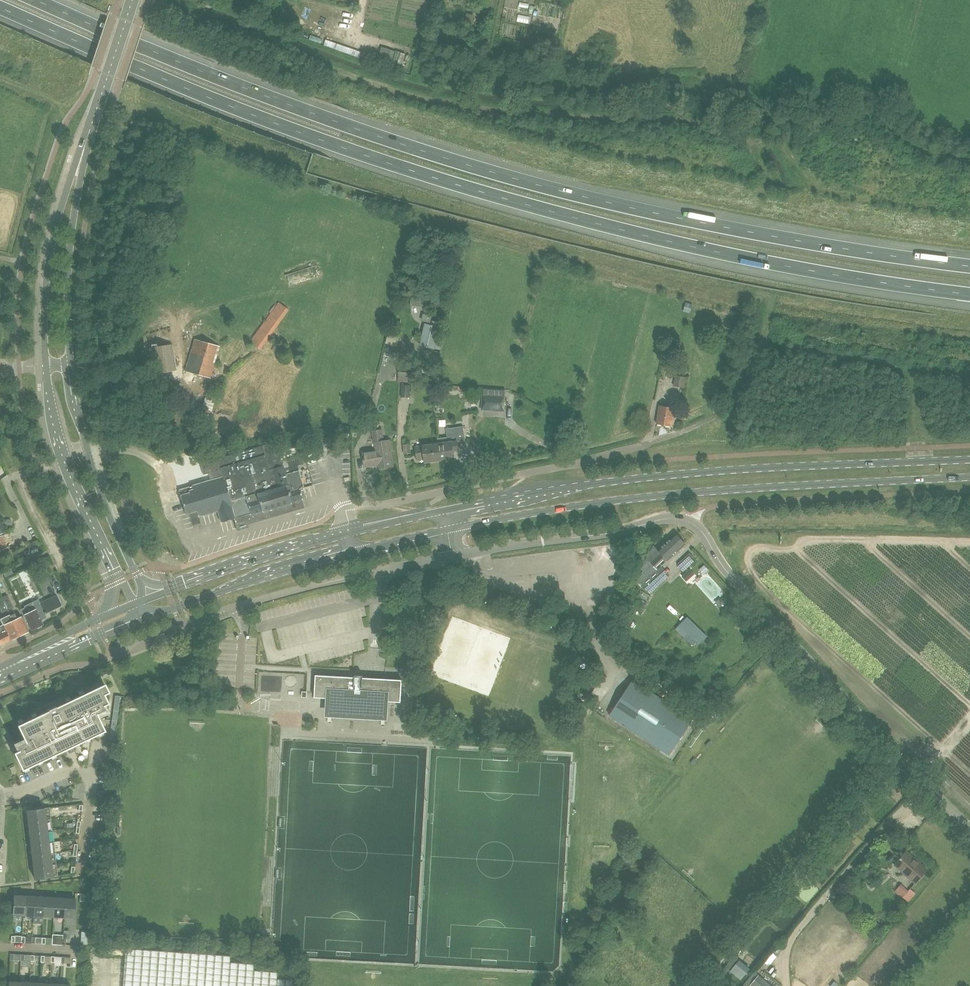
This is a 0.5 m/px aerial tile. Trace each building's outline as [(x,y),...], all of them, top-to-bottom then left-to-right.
[(321,44),(323,39),(311,36),(310,40),(321,44)] [(411,306),(426,306),(426,298),(411,298),(411,306)] [(432,316),(423,313),(421,320),(430,323),(432,316)] [(434,348),(440,323),(433,321),(432,326),(425,324),(420,345),(434,348)] [(249,342),(247,346),(250,348),(254,351),(257,354),(260,350),(267,340),(256,332),(249,342)] [(194,339),(185,371),(210,378),(220,346),(195,338),(194,339)] [(151,349),(155,373),(179,369),(178,360),(178,359),(178,357),(177,357),(175,344),(151,349)] [(416,369),(399,367),(398,382),(415,383),(416,369)] [(687,377),(676,375),(673,386),(684,388),(687,377)] [(410,397),(410,385),(402,385),(402,397),(410,397)] [(482,408),(503,410),(505,390),(484,388),(482,408)] [(657,423),(673,426),(676,407),(660,405),(657,423)] [(438,438),(438,444),(441,460),(443,460),(443,461),(445,462),(451,462),(452,460),(453,458),(455,458),(453,450),(459,450),(458,441),(466,440),(464,426),(446,428),(447,437),(438,438)] [(390,439),(382,440),(380,428),(372,429),(374,441),(375,449),(362,450),(365,467),(378,465),(378,469),(394,467),(390,439)] [(308,447),(307,440),(285,444),(286,450),(308,447)] [(192,486),(179,490),(180,495),(186,514),(189,513),(193,525),(201,523),(199,516),(218,511),(221,522),(234,519),(237,527),(247,524),(264,519),(262,511),(291,503),(290,502),(302,499),(299,489),(304,488),(304,487),(298,466),(303,464),(301,455),(287,459),(287,461),(282,463),(279,451),(278,448),(276,442),(200,463),(201,465),(204,475),(209,473),(211,479),(192,485),(192,486)] [(410,444),(403,445),(405,454),(412,453),(410,444)] [(423,446),(416,447),(417,460),(425,458),(425,462),(441,460),(438,444),(423,446)] [(651,594),(658,587),(666,579),(657,570),(668,560),(686,544),(676,534),(658,550),(654,545),(641,569),(645,573),(637,579),(642,584),(651,594)] [(34,543),(28,546),(29,548),(30,551),(36,548),(34,543)] [(678,566),(684,572),(695,562),(691,558),(693,556),(690,553),(678,564),(678,566)] [(709,571),(704,565),(699,570),(704,575),(709,571)] [(10,569),(2,573),(5,578),(13,573),(10,569)] [(45,614),(59,607),(60,607),(60,606),(61,606),(61,605),(61,604),(61,603),(61,602),(53,586),(52,586),(57,595),(40,603),(38,599),(24,606),(24,608),(20,609),(20,610),(26,621),(27,621),(31,630),(36,627),(38,628),(41,626),(41,625),(43,624),(41,620),(47,618),(45,614)] [(2,598),(0,594),(0,608),(1,611),(2,611),(5,618),(1,620),(3,625),(0,627),(0,631),(1,634),(0,634),(0,644),(12,639),(12,640),(16,638),(16,637),(19,635),(2,598)] [(27,632),(28,631),(21,617),(17,619),(12,608),(13,608),(7,595),(2,598),(19,635),(22,634),(23,634),(27,632)] [(703,633),(686,617),(675,629),(681,635),(684,632),(695,642),(693,643),(699,649),(707,639),(702,634),(703,633)] [(355,677),(316,675),(315,697),(328,698),(327,714),(328,714),(328,722),(332,722),(332,715),(382,717),(381,725),(385,725),(386,718),(387,718),(388,702),(401,702),(402,680),(363,678),(363,676),(355,675),(355,677)] [(590,676),(581,690),(589,695),(598,682),(590,676)] [(610,715),(669,755),(693,719),(633,680),(642,686),(619,721),(610,715)] [(18,750),(16,751),(13,752),(22,770),(59,752),(65,749),(75,745),(104,730),(98,717),(96,713),(105,709),(103,705),(105,704),(108,703),(104,694),(103,694),(99,686),(93,689),(17,725),(22,735),(23,738),(25,742),(16,746),(18,750)] [(51,819),(49,807),(26,810),(28,822),(51,819)] [(28,822),(29,833),(52,830),(51,819),(28,822)] [(29,833),(30,844),(54,841),(52,830),(29,833)] [(30,844),(32,856),(55,853),(54,841),(30,844)] [(916,883),(927,870),(906,851),(895,864),(916,883)] [(32,856),(33,867),(56,864),(55,853),(32,856)] [(33,867),(35,879),(58,876),(56,864),(33,867)] [(915,894),(911,890),(904,898),(908,902),(915,894)] [(24,896),(13,895),(12,914),(23,915),(24,896)] [(23,915),(33,915),(34,896),(24,896),(23,915)] [(33,915),(43,916),(44,897),(34,896),(33,915)] [(43,916),(53,917),(54,898),(44,897),(43,916)] [(53,917),(64,917),(65,898),(54,898),(53,917)] [(75,899),(73,899),(65,898),(64,917),(74,918),(75,899)] [(292,979),(276,978),(277,972),(253,970),(253,963),(229,962),(230,955),(125,948),(123,985),(292,985),(292,979)] [(749,969),(735,957),(727,966),(741,979),(749,969)] [(759,975),(755,971),(742,985),(772,985),(759,975)]
